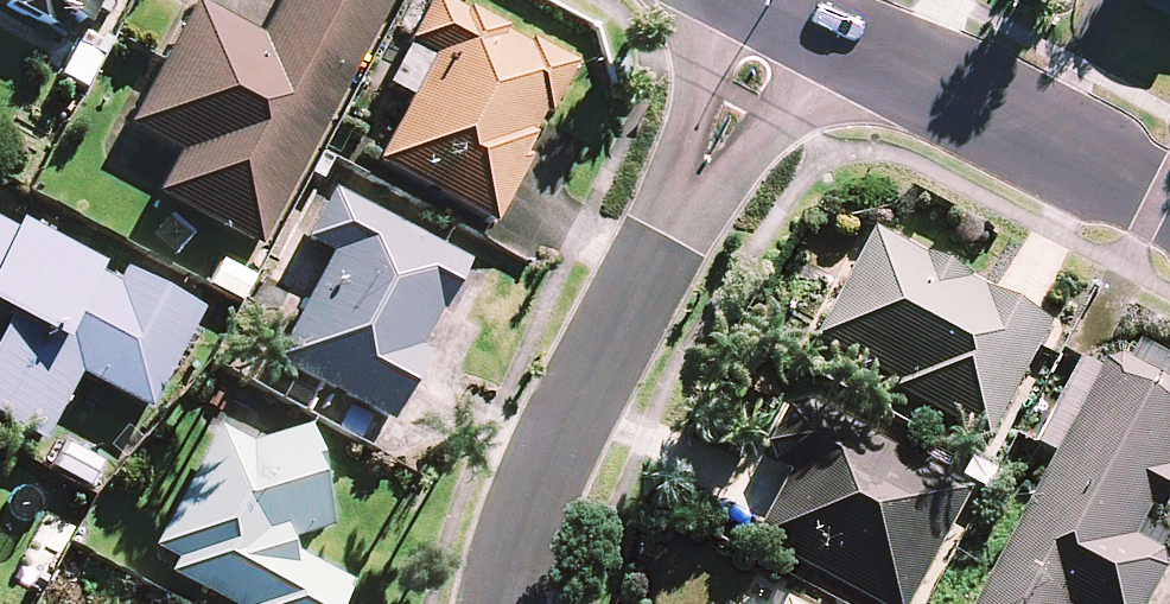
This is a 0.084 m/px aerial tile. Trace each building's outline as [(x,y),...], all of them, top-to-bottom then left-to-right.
[(101,0),(3,0),(2,2),(62,34),(71,16),(88,24),(101,0)] [(393,0),(281,0),(260,38),(194,2),(126,127),(178,155),(156,196),(258,250),(393,0)] [(490,227),(526,160),(521,158),(531,138),(529,137),(542,113),(548,116),(574,68),(528,43),(525,48),(502,35),(505,30),(467,9),(463,15),(436,0),(431,0),(407,43),(433,57),(375,165),(490,227)] [(272,362),(387,423),(424,355),(418,351),(439,311),(442,313),(469,263),(333,190),(304,243),(329,257),(272,362)] [(1053,327),(841,215),(818,258),(855,277),(820,343),(903,387),(899,394),(991,443),(1053,327)] [(0,225),(0,314),(6,318),(0,330),(0,421),(44,443),(78,377),(148,413),(202,310),(124,270),(117,285),(96,274),(100,267),(17,225),(14,232),(0,225)] [(1128,364),(1119,382),(1085,363),(1039,448),(1060,458),(981,603),(1148,603),(1169,564),(1136,545),(1169,482),(1169,409),(1149,398),(1158,381),(1128,364)] [(795,405),(766,460),(794,475),(757,544),(870,603),(912,603),(969,498),(795,405)] [(249,446),(217,429),(152,548),(174,560),(166,575),(221,603),(340,603),(350,586),(290,553),(287,543),(333,528),(321,492),(329,489),(309,427),(249,446)]
